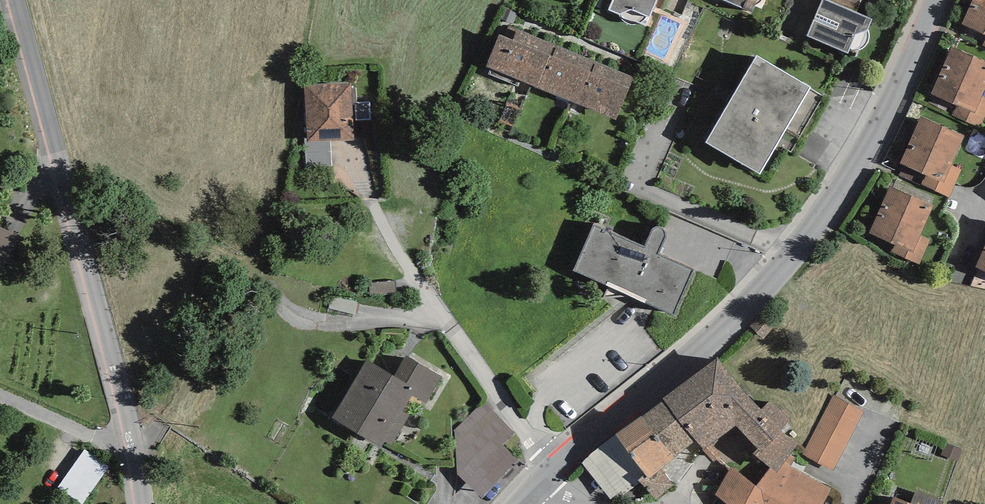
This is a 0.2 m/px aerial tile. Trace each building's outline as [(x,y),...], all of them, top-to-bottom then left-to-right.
[(609,9),(619,14),(621,16),(623,19),(625,22),(628,24),(633,25),(637,24),(641,22),(644,20),(647,16),(649,17),(657,0),(613,0),(609,9)] [(752,13),(754,6),(758,5),(762,3),(764,0),(724,0),(752,13)] [(826,0),(822,0),(806,36),(848,53),(849,50),(855,51),(859,51),(864,48),(867,46),(869,39),(869,34),(867,29),(872,20),(855,13),(826,0)] [(855,13),(861,0),(826,0),(855,13)] [(962,24),(984,34),(984,0),(972,0),(962,24)] [(556,46),(508,26),(503,37),(500,35),(486,67),(538,88),(556,46)] [(595,62),(556,46),(538,88),(578,104),(595,62)] [(931,94),(956,105),(951,116),(980,128),(984,117),(984,97),(982,96),(984,88),(984,61),(952,47),(931,94)] [(706,143),(759,174),(810,87),(756,56),(706,143)] [(633,78),(595,62),(578,104),(616,120),(633,78)] [(351,83),(304,85),(306,138),(307,142),(330,141),(354,140),(351,83)] [(921,117),(900,163),(926,175),(921,184),(949,197),(962,170),(951,165),(964,136),(921,117)] [(331,166),(330,141),(307,142),(306,138),(304,138),(306,167),(331,166)] [(934,205),(890,186),(869,233),(894,244),(891,252),(919,265),(930,240),(920,235),(934,205)] [(644,247),(593,225),(573,271),(675,315),(694,270),(658,254),(659,253),(666,240),(666,236),(666,232),(664,229),(662,227),(659,227),(654,228),(652,230),(644,247)] [(0,228),(0,271),(17,236),(0,228)] [(975,267),(984,272),(984,246),(975,267)] [(403,411),(412,396),(426,404),(443,377),(407,355),(395,377),(366,360),(332,418),(381,447),(384,442),(391,445),(409,415),(403,411)] [(718,358),(663,398),(664,400),(696,441),(704,449),(736,426),(757,449),(753,454),(769,468),(776,473),(785,462),(798,443),(783,433),(780,429),(790,420),(770,400),(761,410),(741,390),(718,358)] [(833,396),(802,454),(833,470),(864,412),(833,396)] [(516,434),(484,400),(454,430),(457,475),(482,499),(518,461),(502,444),(516,434)] [(696,441),(664,400),(642,417),(641,415),(615,435),(645,473),(649,478),(661,468),(696,441)] [(645,473),(615,435),(582,463),(610,499),(621,491),(624,495),(640,482),(638,480),(645,473)] [(61,492),(80,503),(90,503),(113,470),(88,453),(61,492)] [(785,462),(776,473),(769,468),(756,486),(731,467),(715,495),(727,503),(822,503),(830,488),(785,462)] [(674,485),(661,468),(649,478),(645,473),(638,480),(640,482),(656,500),(674,485)] [(910,503),(913,503),(943,503),(944,501),(915,490),(910,503)]
